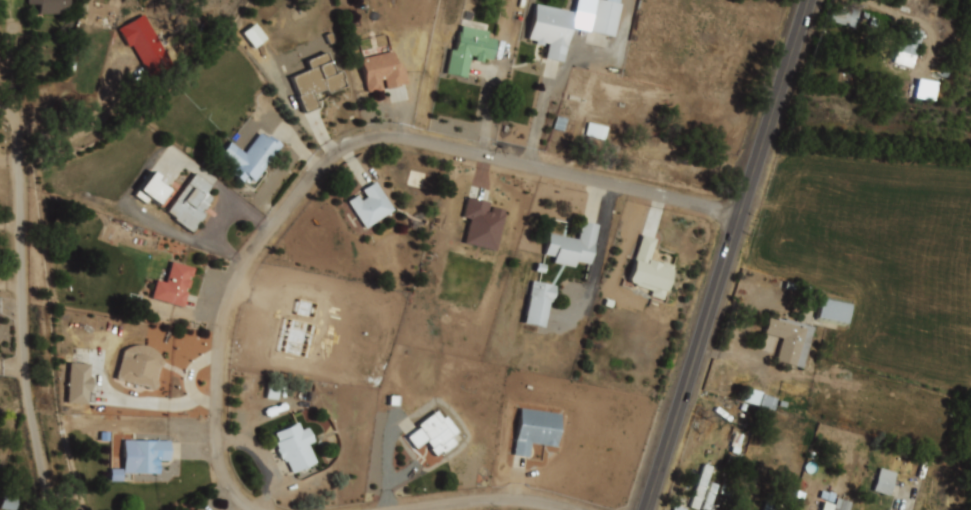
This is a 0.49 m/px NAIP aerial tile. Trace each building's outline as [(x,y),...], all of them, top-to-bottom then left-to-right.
[(28,5),(28,0),(69,0),(69,14),(40,14),(40,5),(28,5)] [(589,34),(615,34),(615,0),(589,0),(589,34)] [(831,22),(856,29),(861,12),(836,5),(831,22)] [(537,6),(573,14),(563,63),(546,59),(549,45),(545,44),(545,47),(537,45),(538,41),(530,40),(537,6)] [(119,30),(144,15),(174,65),(152,78),(133,46),(129,48),(119,30)] [(463,27),(489,33),(488,38),(498,40),(493,61),(483,59),(482,63),(475,62),(476,57),(472,56),(467,78),(448,73),(453,49),(456,50),(461,32),(462,33),(463,27)] [(905,28),(924,33),(914,68),(895,62),(905,28)] [(361,63),(364,59),(393,52),(396,65),(400,64),(402,69),(405,68),(408,84),(401,86),(402,87),(387,90),(385,80),(382,81),(385,91),(369,94),(361,63)] [(307,63),(327,55),(335,75),(341,73),(344,79),(342,80),(345,88),(329,95),(327,90),(314,95),(320,109),(305,115),(297,97),(299,97),(292,79),(310,71),(307,63)] [(602,140),(606,127),(588,122),(584,134),(602,140)] [(270,137),(282,147),(255,184),(247,179),(244,183),(232,174),(238,167),(222,156),(231,143),(246,154),(260,134),(268,140),(270,137)] [(134,192),(155,208),(171,187),(151,171),(134,192)] [(168,213),(195,174),(214,187),(209,195),(213,198),(209,204),(207,205),(209,207),(204,212),(203,210),(200,213),(206,216),(203,221),(196,227),(197,228),(194,232),(192,233),(174,221),(176,218),(168,213)] [(364,191),(377,183),(395,211),(366,229),(349,202),(358,195),(362,201),(368,198),(364,191)] [(469,199),(488,204),(486,213),(491,214),(493,207),(505,210),(503,215),(505,216),(496,252),(465,244),(471,219),(464,217),(469,199)] [(582,223),(599,226),(591,265),(577,262),(575,268),(554,263),(555,257),(545,255),(550,233),(578,239),(582,223)] [(643,234),(657,238),(650,259),(662,263),(663,261),(675,264),(664,300),(653,296),(651,294),(653,290),(632,282),(629,278),(643,234)] [(150,299),(184,307),(193,266),(170,261),(165,282),(154,279),(150,299)] [(522,324),(546,327),(552,284),(529,280),(522,324)] [(844,324),(849,305),(820,297),(815,316),(844,324)] [(770,317),(777,319),(778,317),(794,321),(814,327),(802,367),(776,360),(782,338),(765,333),(770,317)] [(124,351),(130,346),(137,344),(144,345),(152,347),(157,352),(162,359),(164,361),(163,364),(160,365),(156,380),(158,383),(158,386),(155,389),(151,390),(148,388),(148,386),(117,378),(124,351)] [(66,403),(89,404),(91,363),(68,363),(66,403)] [(521,407),(562,413),(557,446),(531,442),(529,457),(514,455),(521,407)] [(446,415),(464,439),(444,454),(442,450),(436,455),(431,449),(432,448),(427,440),(416,449),(406,436),(418,427),(416,424),(437,409),(443,417),(446,415)] [(276,432),(300,422),(303,430),(310,427),(316,442),(309,444),(316,461),(294,470),(289,458),(286,459),(285,456),(282,457),(278,449),(279,448),(277,443),(280,441),(276,432)] [(124,440),(170,441),(170,461),(160,461),(159,474),(123,473),(124,440)] [(705,463),(714,466),(699,509),(691,507),(705,463)] [(872,490),(889,496),(896,473),(880,468),(872,490)] [(720,485),(712,509),(704,509),(713,483),(720,485)] [(780,497),(776,509),(764,509),(769,494),(780,497)] [(834,505),(833,509),(823,509),(826,502),(834,505)]
